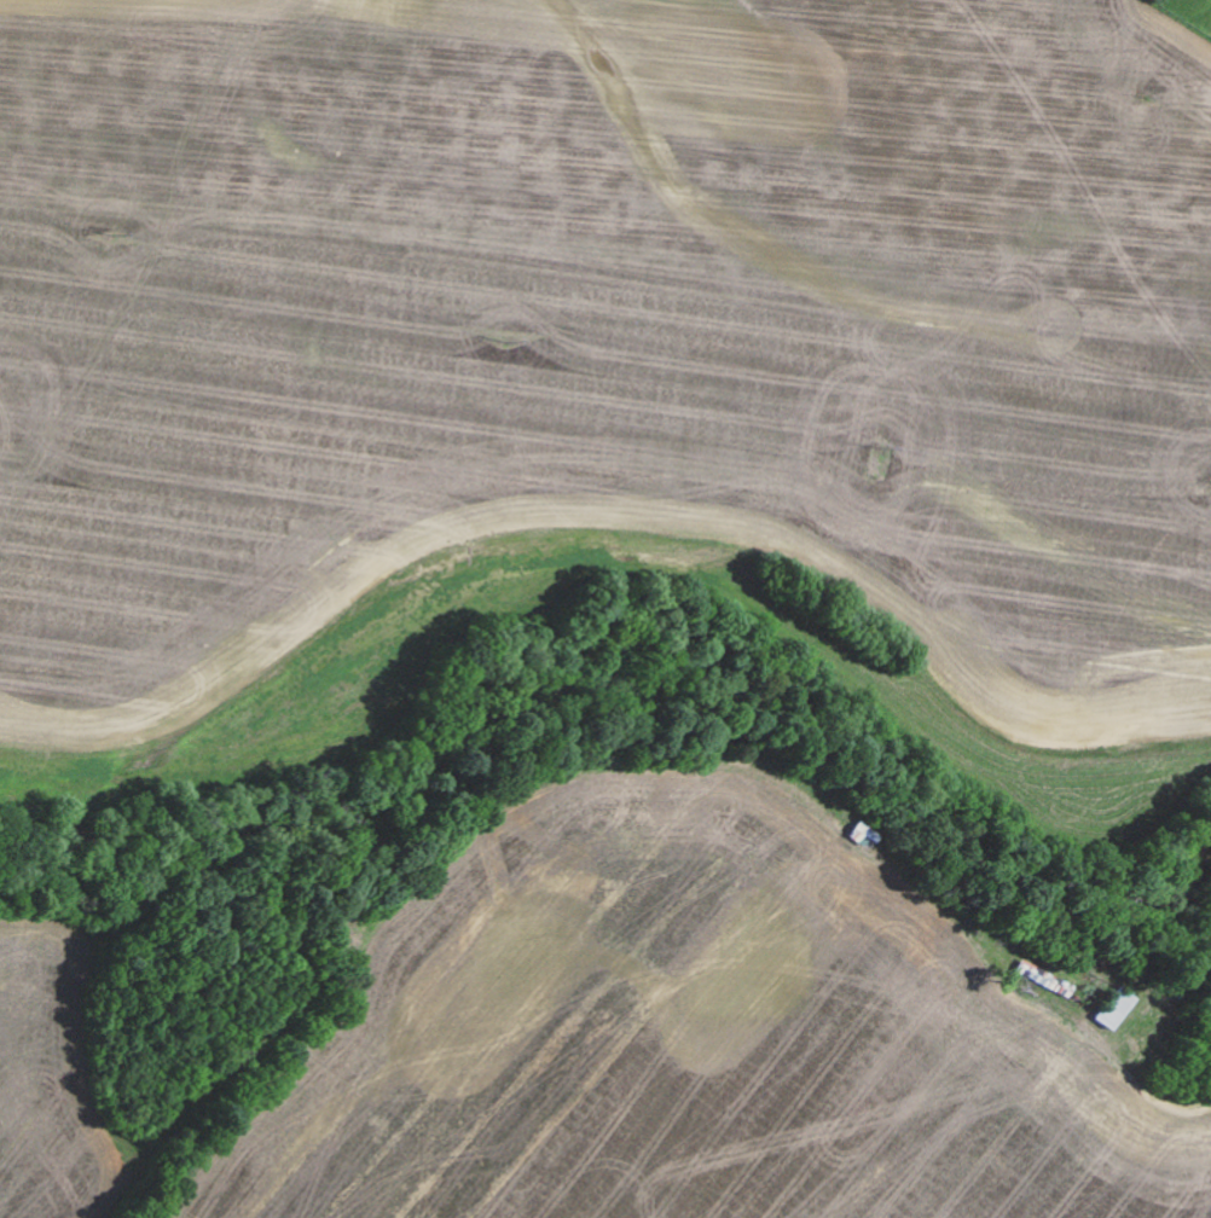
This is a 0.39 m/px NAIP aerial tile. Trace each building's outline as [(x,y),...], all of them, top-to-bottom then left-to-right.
[(844,834),(865,848),(875,832),(855,819),(844,834)]
